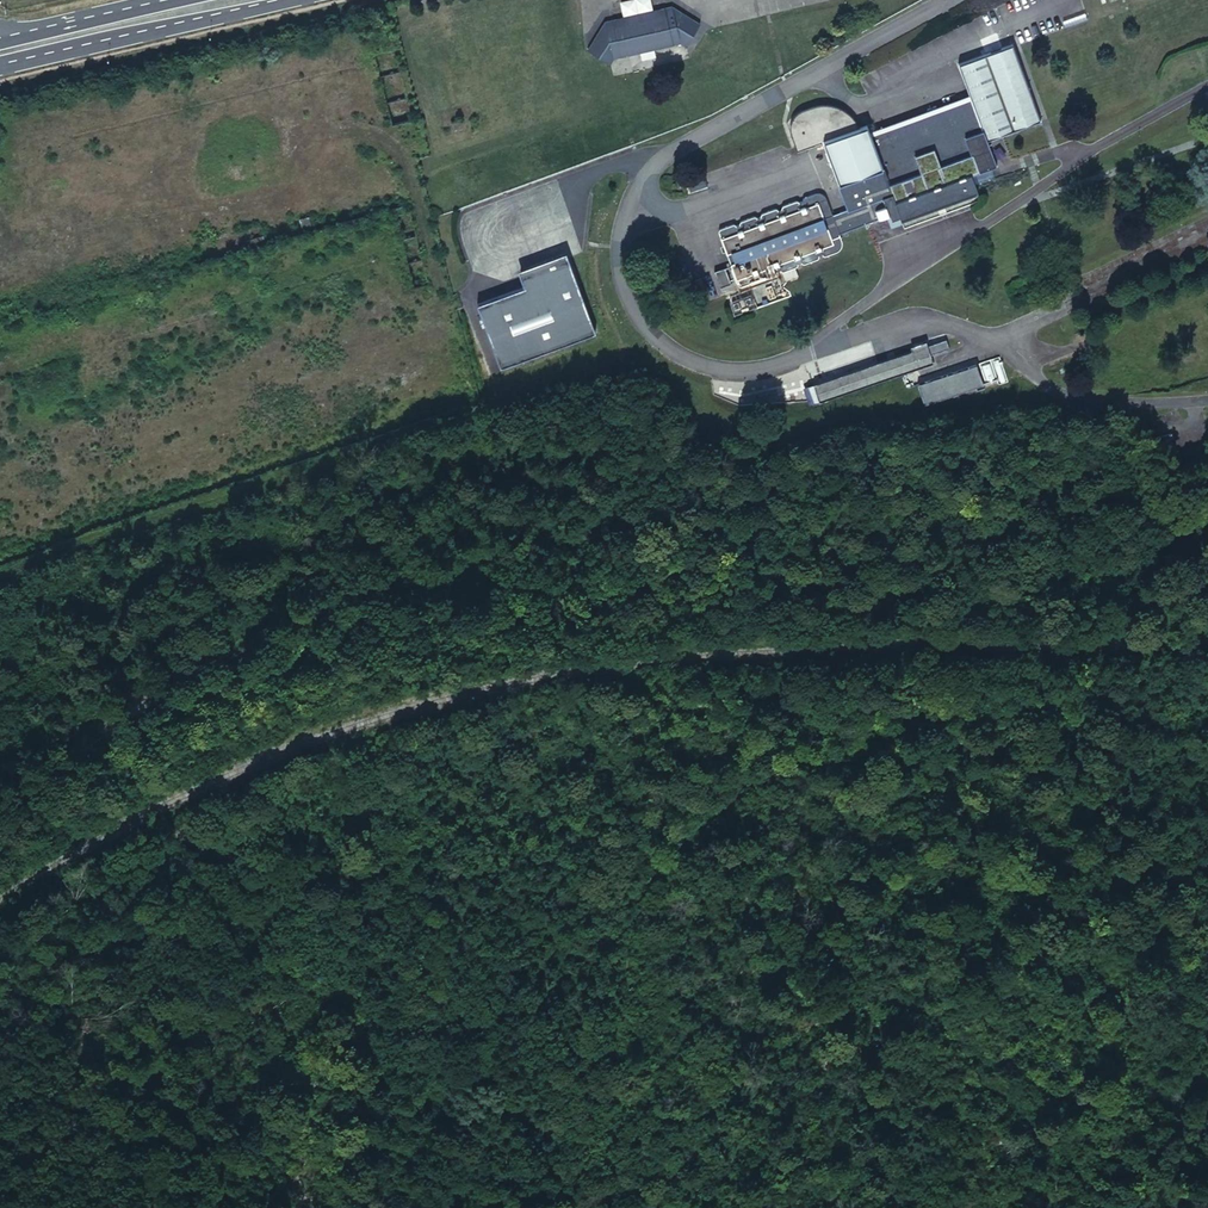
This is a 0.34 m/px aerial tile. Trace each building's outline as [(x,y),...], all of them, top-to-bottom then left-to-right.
[(670,6),(604,22),(587,51),(610,65),(613,59),(640,53),(641,60),(655,57),(653,49),(679,43),(684,46),(698,24),(670,6)] [(971,94),(984,130),(988,140),(1041,120),(1014,44),(959,64),(971,94)] [(967,137),(984,130),(971,94),(870,131),(884,169),(885,169),(887,172),(888,176),(889,184),(921,172),(915,155),(935,148),(941,165),(972,153),(967,137)] [(797,151),(824,141),(862,127),(854,115),(843,107),(832,102),(822,102),(811,105),(801,109),(795,114),(792,121),(791,131),(794,141),(797,151)] [(840,184),(884,169),(870,131),(868,125),(862,127),(824,141),(840,184)] [(893,194),(896,202),(972,175),(997,166),(988,140),(984,130),(967,137),(972,153),(941,165),(935,148),(915,155),(921,172),(889,184),(888,176),(887,172),(885,169),(884,169),(840,184),(847,208),(848,211),(883,198),(883,197),(893,194)] [(896,202),(901,218),(903,221),(978,193),(972,175),(896,202)] [(834,242),(822,247),(825,256),(840,250),(841,246),(843,242),(841,237),(840,233),(833,213),(827,198),(823,193),(819,192),(812,194),(805,197),(810,206),(819,203),(834,242)] [(886,206),(889,214),(893,221),(901,218),(896,202),(893,194),(883,197),(883,198),(886,206)] [(833,213),(840,233),(879,219),(876,210),(886,206),(883,198),(848,211),(847,208),(833,213)] [(787,214),(802,209),(799,199),(784,205),(787,214)] [(722,237),(732,263),(737,277),(752,272),(758,270),(775,264),(778,263),(794,257),(800,254),(813,250),(822,247),(834,242),(819,203),(810,206),(802,209),(787,214),(781,216),(766,222),(759,224),(745,229),(739,231),(722,237)] [(889,214),(886,206),(876,210),(879,219),(889,214)] [(766,222),(781,216),(777,207),(763,212),(766,222)] [(745,229),(759,224),(756,213),(741,219),(745,229)] [(722,237),(739,231),(735,222),(720,227),(719,231),(722,237)] [(813,250),(800,254),(803,263),(817,259),(813,250)] [(594,335),(563,254),(517,270),(524,288),(476,304),(499,367),(594,335)] [(794,257),(778,263),(783,271),(797,265),(794,257)] [(737,277),(732,263),(714,269),(721,287),(738,280),(737,277)] [(775,264),(758,270),(761,279),(778,272),(775,264)] [(737,277),(738,280),(739,282),(741,284),(743,285),(756,281),(752,272),(737,277)] [(928,344),(931,354),(949,347),(947,338),(928,344)] [(814,383),(820,401),(933,362),(931,354),(928,344),(926,340),(910,345),(912,350),(814,383)] [(918,382),(925,403),(983,384),(977,364),(918,382)] [(808,385),(814,403),(820,401),(814,383),(808,385)]
